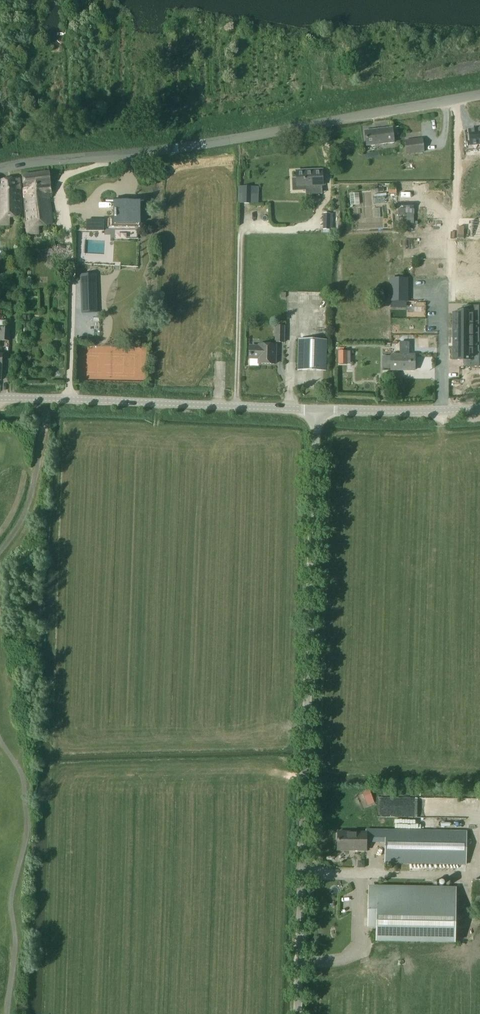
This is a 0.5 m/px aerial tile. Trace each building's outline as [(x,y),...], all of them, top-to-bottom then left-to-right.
[(465,131),(467,146),(479,144),(479,128),(478,125),(471,127),(472,129),(465,131)] [(393,128),(365,131),(367,146),(394,142),(393,128)] [(406,154),(424,152),(423,138),(405,140),(406,154)] [(297,171),(297,179),(293,179),(293,191),(306,190),(306,186),(323,185),(322,170),(297,171)] [(24,189),(26,226),(27,236),(40,235),(39,224),(52,223),(49,194),(52,193),(49,172),(23,175),(24,189)] [(0,180),(0,191),(0,192),(0,226),(10,226),(10,215),(22,214),(19,178),(0,180)] [(251,204),(251,187),(243,187),(243,203),(251,204)] [(115,217),(112,217),(112,227),(140,227),(140,200),(123,199),(115,199),(115,203),(115,217)] [(398,209),(398,215),(406,215),(406,223),(414,223),(414,209),(398,209)] [(324,214),(323,230),(333,230),(333,214),(324,214)] [(97,312),(96,274),(81,275),(82,312),(97,312)] [(438,302),(410,302),(384,301),(384,307),(397,308),(397,309),(400,309),(400,343),(400,354),(392,354),(392,370),(415,370),(415,354),(409,354),(409,343),(438,343),(438,302)] [(454,310),(454,320),(455,320),(455,321),(471,321),(472,321),(472,310),(471,310),(471,309),(455,309),(455,310),(454,310)] [(454,321),(454,332),(471,332),(472,332),(472,321),(471,321),(455,321),(454,321)] [(275,343),(285,343),(285,326),(275,326),(275,343)] [(10,342),(10,328),(0,327),(0,331),(0,341),(10,342)] [(454,333),(454,343),(454,344),(471,344),(471,343),(472,343),(472,333),(471,333),(471,332),(454,332),(454,333)] [(327,371),(328,340),(299,339),(298,370),(327,371)] [(454,344),(454,354),(454,355),(463,355),(471,355),(472,355),(472,344),(471,344),(454,344)] [(276,364),(276,345),(259,345),(259,347),(250,346),(250,359),(259,359),(259,364),(276,364)] [(339,352),(339,365),(347,365),(347,352),(339,352)] [(367,788),(360,792),(367,805),(374,802),(367,788)] [(385,864),(410,865),(467,866),(467,831),(366,829),(366,833),(338,832),(338,849),(353,849),(353,851),(367,851),(367,843),(385,843),(385,864)] [(456,891),(410,890),(369,889),(369,928),(377,928),(377,940),(455,941),(456,891)]
